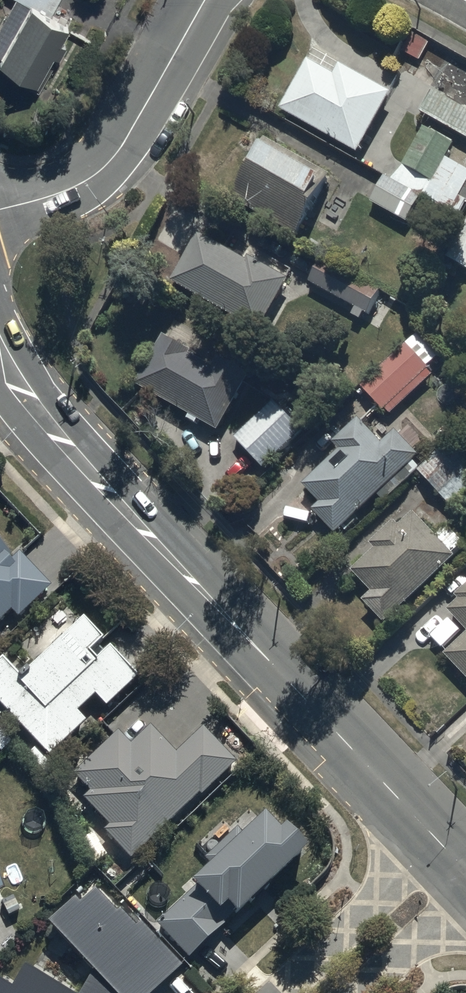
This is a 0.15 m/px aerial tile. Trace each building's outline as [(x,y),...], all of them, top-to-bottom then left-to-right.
[(51,21),(63,0),(14,0),(30,9),(29,11),(51,21)] [(28,12),(16,5),(0,32),(0,60),(1,61),(0,63),(0,70),(36,90),(42,80),(52,61),(58,64),(64,51),(59,48),(67,34),(30,13),(28,12)] [(412,26),(399,47),(419,59),(431,38),(412,26)] [(308,55),(279,105),(358,150),(393,88),(343,60),(337,71),(308,55)] [(420,108),(465,134),(465,106),(432,87),(420,108)] [(422,122),(395,177),(453,207),(465,181),(465,164),(448,155),(456,139),(422,122)] [(322,169),(264,135),(229,194),(294,232),(317,194),(310,190),(322,169)] [(439,203),(386,173),(371,200),(407,220),(410,216),(427,225),(439,203)] [(445,254),(452,259),(445,270),(454,275),(460,265),(465,268),(465,217),(445,254)] [(244,256),(198,231),(172,276),(260,326),(289,274),(247,251),(244,256)] [(323,257),(308,282),(354,307),(352,312),(361,317),(365,310),(369,312),(381,289),(323,257)] [(162,332),(135,379),(218,426),(251,369),(220,352),(213,364),(189,350),(190,348),(162,332)] [(416,332),(361,384),(391,413),(434,372),(427,365),(438,355),(416,332)] [(274,396),(234,436),(264,466),(304,426),(274,396)] [(340,444),(303,480),(321,499),(314,505),(337,529),(405,464),(413,472),(420,465),(414,459),(420,452),(395,426),(382,439),(360,416),(335,439),(340,444)] [(418,468),(452,506),(465,493),(465,449),(454,436),(418,468)] [(438,533),(415,508),(399,522),(396,518),(371,542),(375,545),(352,566),(373,589),(365,596),(386,619),(457,553),(453,549),(463,539),(449,523),(438,533)] [(9,619),(18,629),(51,597),(16,561),(13,564),(0,551),(0,627),(9,619)] [(457,591),(460,594),(448,606),(465,625),(465,582),(457,591)] [(0,665),(0,710),(34,747),(25,755),(42,774),(51,766),(47,761),(85,726),(75,715),(92,699),(102,710),(134,680),(107,650),(101,656),(97,651),(101,648),(81,626),(18,683),(1,664),(0,665)] [(444,649),(465,672),(465,628),(444,649)] [(108,834),(103,839),(130,868),(199,803),(200,804),(235,771),(202,736),(175,761),(150,735),(130,753),(118,741),(75,782),(90,798),(82,806),(108,834)] [(0,737),(0,758),(2,760),(12,748),(0,737)] [(233,928),(236,931),(307,865),(285,842),(279,847),(263,830),(244,849),(236,840),(204,871),(212,879),(191,899),(194,901),(156,937),(187,971),(233,928)] [(182,977),(145,935),(138,939),(121,919),(115,923),(95,897),(77,912),(72,905),(42,930),(92,986),(88,992),(165,992),(182,977)] [(27,977),(15,992),(49,992),(27,977)]
